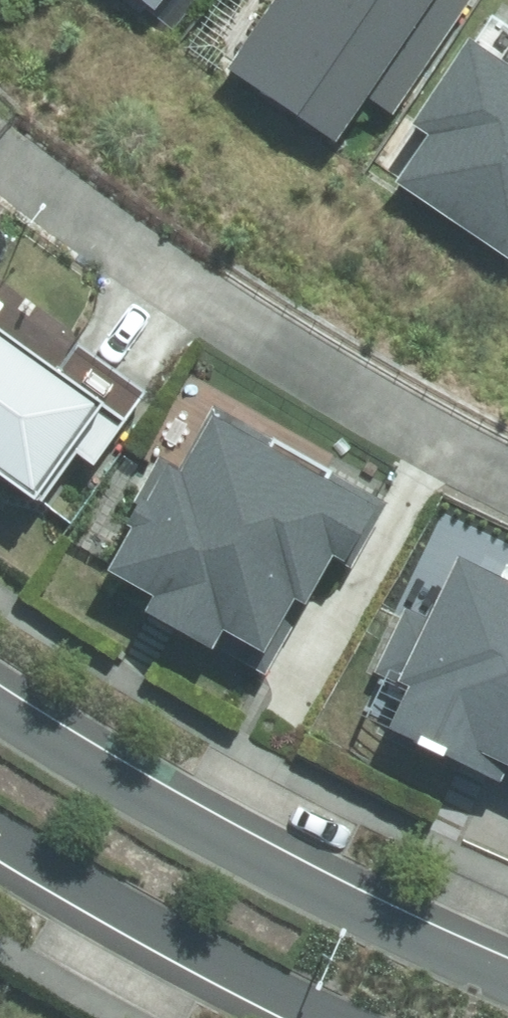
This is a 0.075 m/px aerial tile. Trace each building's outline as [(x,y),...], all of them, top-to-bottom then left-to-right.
[(164,19),(177,0),(138,0),(164,19)] [(229,66),(348,153),(461,0),(277,0),(229,66)] [(406,187),(507,258),(507,65),(496,57),(406,187)] [(0,341),(0,507),(33,529),(111,416),(0,341)] [(354,490),(215,420),(123,601),(262,671),(354,490)] [(396,720),(507,770),(507,583),(466,564),(396,720)]
